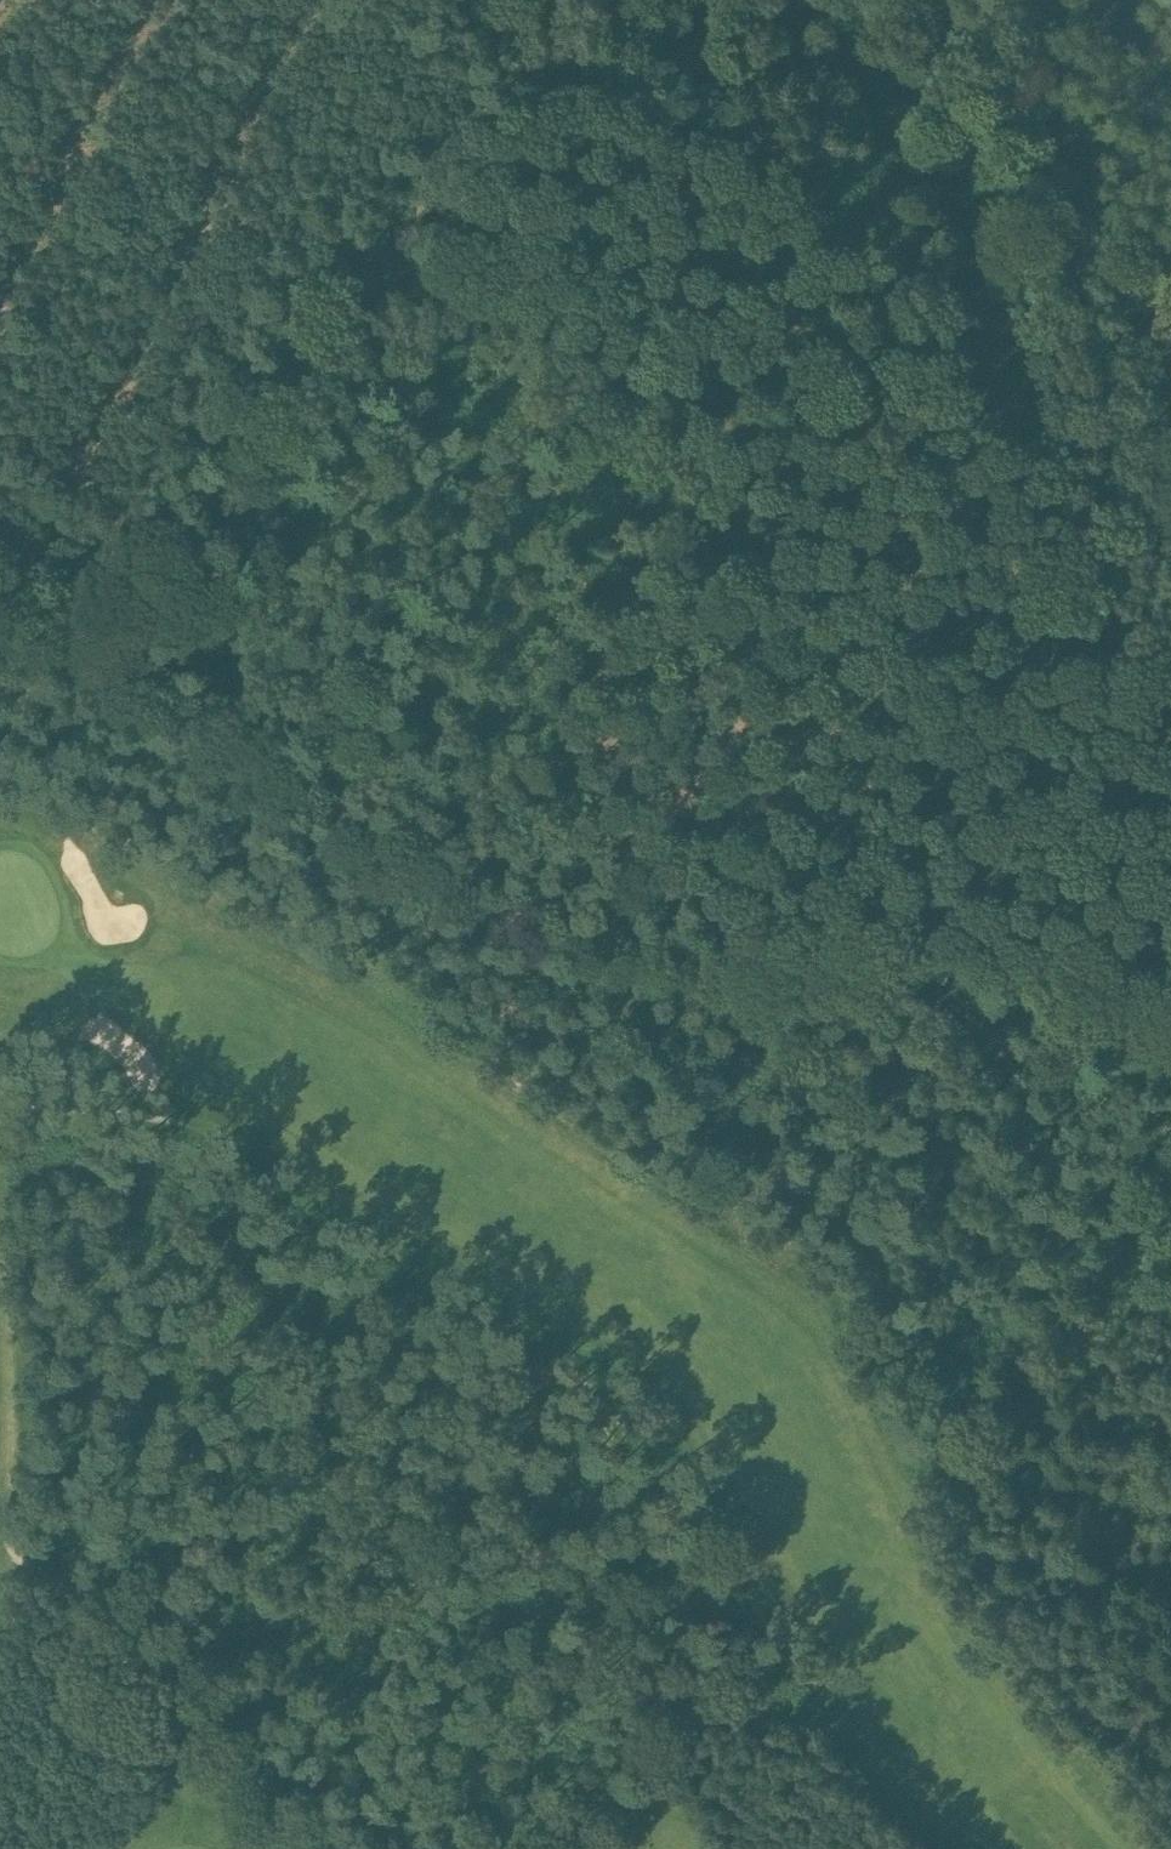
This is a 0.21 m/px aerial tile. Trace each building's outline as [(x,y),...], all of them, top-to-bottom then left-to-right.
[(128,1034),(110,1054),(144,1085),(162,1065),(128,1034)]
